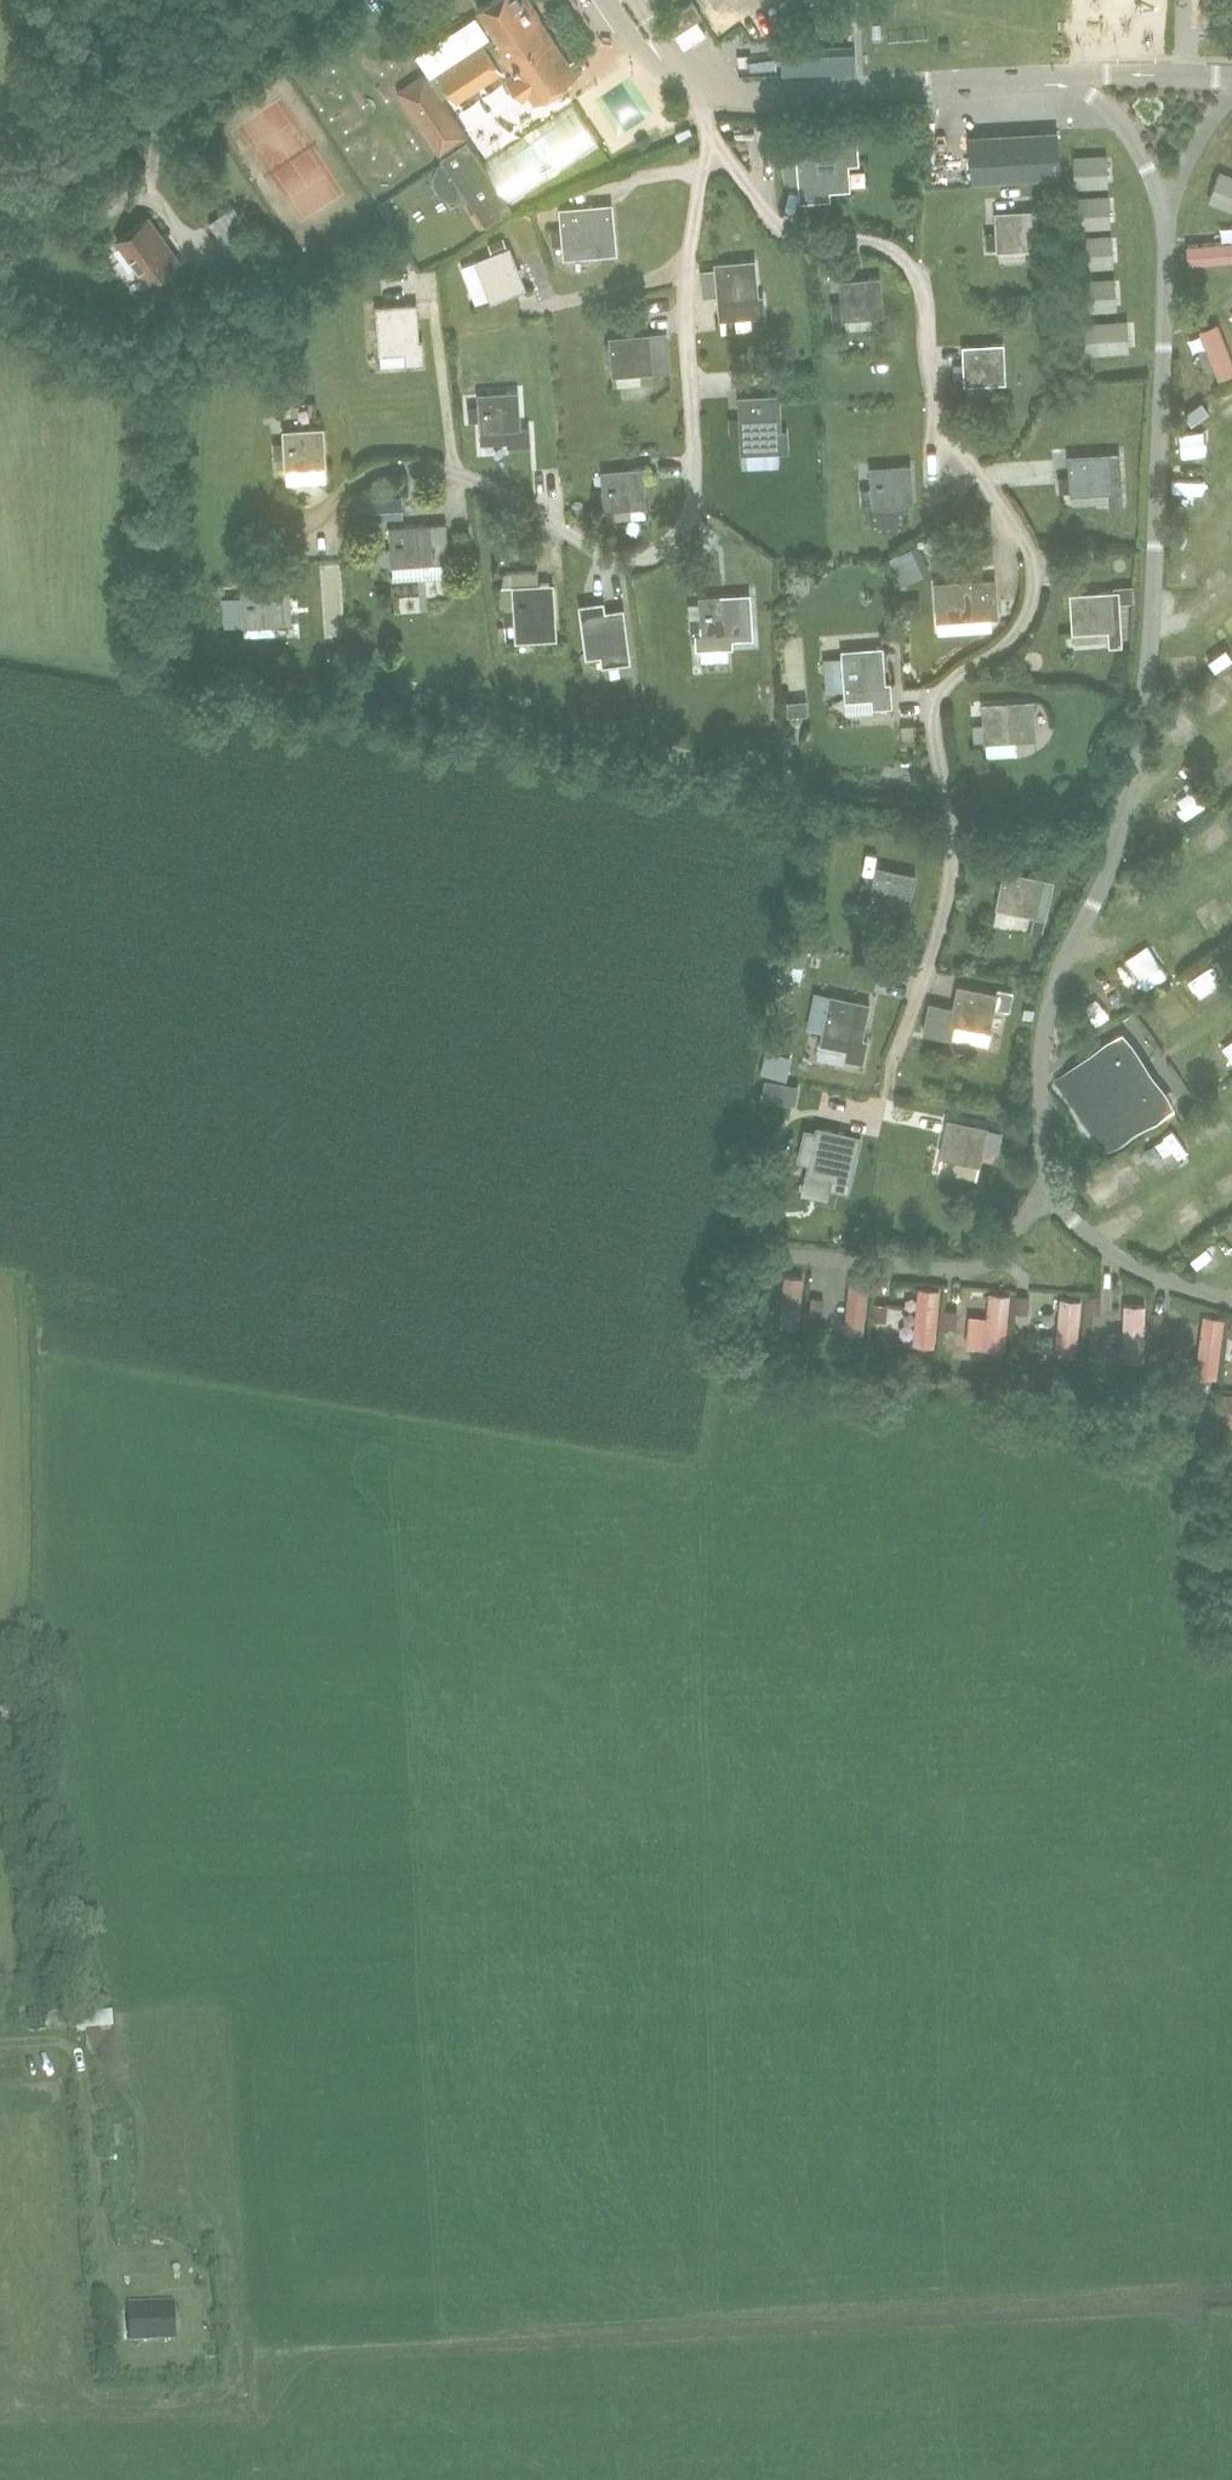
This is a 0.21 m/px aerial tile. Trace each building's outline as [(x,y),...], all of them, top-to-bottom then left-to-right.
[(525,0),(493,0),(480,8),(498,38),(486,45),(485,43),(428,78),(425,73),(398,89),(438,153),(440,152),(442,155),(440,157),(444,162),(440,166),(437,171),(436,177),(437,183),(442,192),(448,195),(454,196),(460,196),(465,193),(485,224),(512,207),(510,204),(584,155),(557,114),(483,163),(467,139),(465,140),(463,137),(464,136),(440,97),(451,89),(458,100),(512,65),(517,72),(508,78),(521,100),(531,94),(536,102),(578,75),(541,16),(537,19),(525,0)] [(774,63),(784,44),(770,36),(760,55),(774,63)] [(639,83),(601,100),(618,140),(657,122),(639,83)] [(307,227),(354,199),(294,101),(247,129),(307,227)] [(1058,131),(969,137),(973,181),(1061,175),(1058,131)] [(801,193),(840,189),(837,151),(797,155),(801,193)] [(560,209),(564,257),(618,253),(614,205),(592,206),(593,212),(574,213),(574,208),(560,209)] [(996,250),(1036,248),(1035,211),(995,212),(996,250)] [(117,240),(146,280),(177,259),(148,218),(117,240)] [(1192,240),(1193,260),(1231,259),(1231,240),(1192,240)] [(474,261),(490,302),(525,288),(510,247),(474,261)] [(715,264),(718,302),(720,320),(764,316),(763,297),(758,297),(755,261),(715,264)] [(844,319),(883,316),(880,278),(841,281),(844,319)] [(1126,307),(1125,288),(1098,290),(1099,309),(1126,307)] [(422,341),(419,342),(416,304),(376,307),(379,345),(380,357),(401,355),(402,361),(424,359),(422,341)] [(1208,326),(1222,376),(1231,373),(1231,346),(1225,321),(1208,326)] [(666,334),(649,336),(609,339),(612,377),(669,372),(666,334)] [(964,383),(1004,382),(1003,344),(963,345),(964,383)] [(523,428),(520,390),(480,394),(483,431),(523,428)] [(739,398),(741,436),(742,454),(789,451),(788,432),(781,432),(779,396),(739,398)] [(1207,412),(1184,422),(1199,455),(1221,445),(1207,412)] [(288,469),(328,465),(325,428),(285,431),(288,469)] [(1120,454),(1109,455),(1069,456),(1071,494),(1109,493),(1110,508),(1122,507),(1120,454)] [(873,506),(913,504),(910,466),(871,469),(873,506)] [(606,510),(645,507),(642,469),(603,472),(606,510)] [(447,522),(431,523),(392,527),(395,564),(450,560),(447,522)] [(401,577),(437,576),(436,565),(401,567),(401,577)] [(994,579),(985,580),(935,583),(938,621),(997,617),(994,579)] [(290,584),(283,585),(243,588),(247,635),(277,633),(276,623),(293,622),(290,584)] [(519,625),(559,621),(556,584),(516,587),(519,625)] [(1119,593),(1111,593),(1071,594),(1072,632),(1109,631),(1109,646),(1120,645),(1119,593)] [(702,635),(742,633),(740,595),(700,597),(702,635)] [(605,602),(585,605),(592,654),(607,651),(608,662),(633,658),(625,609),(607,612),(605,602)] [(1231,647),(1231,614),(1216,627),(1231,647)] [(947,624),(948,639),(1001,635),(1000,621),(947,624)] [(741,637),(710,639),(711,649),(742,648),(741,637)] [(845,689),(885,686),(882,648),(842,651),(845,689)] [(1210,695),(1226,720),(1231,716),(1231,694),(1226,685),(1210,695)] [(1034,701),(1023,702),(983,704),(985,742),(1036,739),(1034,701)] [(869,904),(907,912),(915,875),(876,867),(869,904)] [(996,908),(1035,916),(1043,879),(1004,871),(996,908)] [(1158,992),(1178,979),(1162,955),(1142,969),(1158,992)] [(1212,1011),(1230,999),(1209,967),(1191,979),(1212,1011)] [(997,995),(985,992),(984,998),(957,993),(954,1010),(930,1005),(924,1033),(952,1039),(955,1025),(990,1032),(997,995)] [(1176,992),(1157,1006),(1165,1016),(1183,1002),(1176,992)] [(823,1032),(861,1042),(870,1005),(831,996),(823,1032)] [(1107,1151),(1173,1104),(1123,1034),(1057,1080),(1107,1151)] [(1211,1130),(1231,1117),(1223,1102),(1202,1115),(1211,1130)] [(941,1157),(980,1165),(987,1128),(948,1120),(941,1157)] [(808,1165),(847,1174),(855,1137),(817,1128),(808,1165)] [(1150,1142),(1156,1154),(1176,1144),(1170,1132),(1150,1142)] [(1213,1269),(1231,1262),(1231,1250),(1228,1238),(1204,1247),(1213,1269)] [(807,1301),(806,1268),(785,1269),(786,1302),(807,1301)] [(852,1273),(850,1323),(871,1324),(872,1274),(852,1273)] [(919,1281),(918,1337),(942,1338),(944,1282),(919,1281)] [(988,1338),(1011,1340),(1017,1290),(994,1287),(988,1338)] [(1089,1295),(1064,1293),(1061,1332),(1085,1334),(1089,1295)] [(1148,1300),(1126,1302),(1129,1345),(1151,1344),(1148,1300)] [(1200,1360),(1221,1365),(1231,1322),(1231,1314),(1212,1309),(1200,1360)] [(81,2010),(82,2026),(104,2025),(103,2009),(81,2010)] [(172,2339),(170,2308),(127,2310),(128,2341),(172,2339)]
